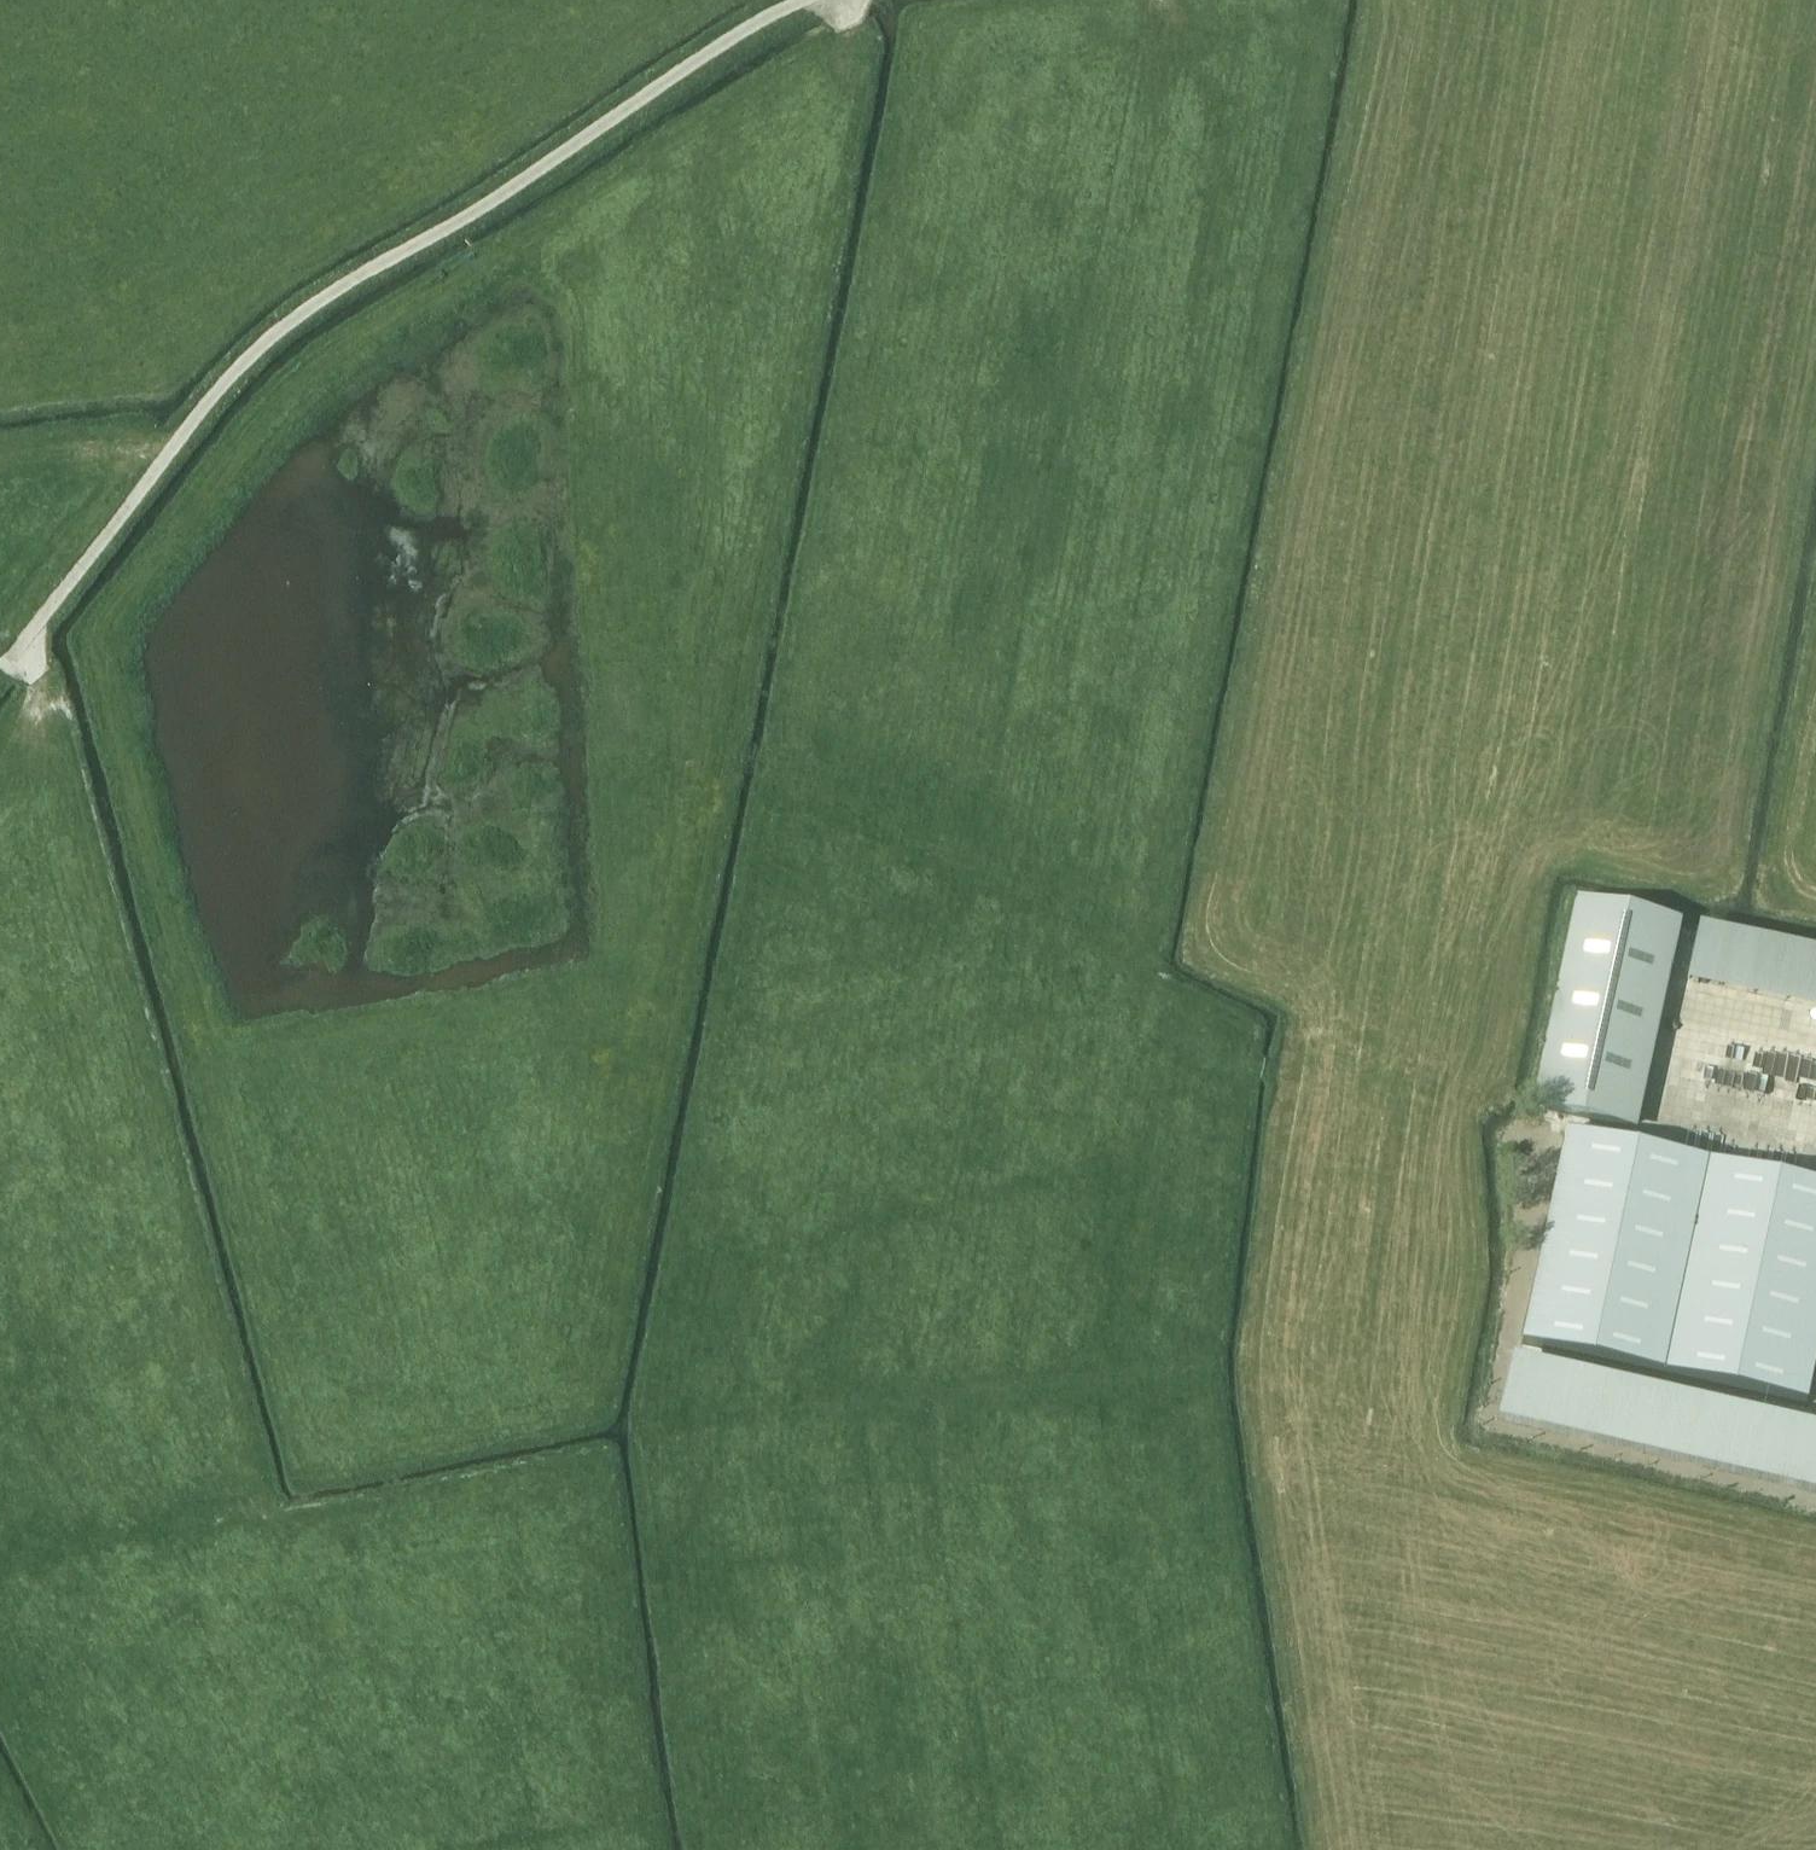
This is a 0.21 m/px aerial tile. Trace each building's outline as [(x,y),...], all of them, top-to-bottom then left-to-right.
[(1637,1132),(1682,922),(1576,899),(1532,1109),(1637,1132)] [(1702,933),(1689,994),(1815,1021),(1815,957),(1702,933)] [(1807,1402),(1815,1361),(1815,1185),(1567,1132),(1523,1342),(1807,1402)] [(1514,1359),(1500,1419),(1815,1492),(1815,1428),(1514,1359)]
